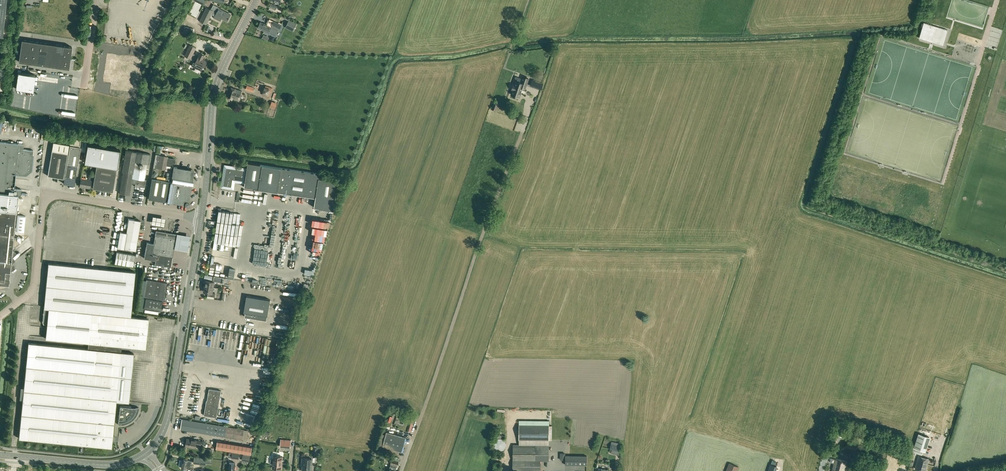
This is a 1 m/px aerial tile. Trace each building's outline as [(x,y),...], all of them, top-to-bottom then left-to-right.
[(268,10),(280,15),(282,11),(276,9),(278,6),(271,3),(268,10)] [(213,6),(211,10),(207,8),(201,21),(207,24),(212,14),(216,16),(215,18),(220,21),(222,18),(228,21),(230,15),(219,9),(220,8),(216,6),(213,5),(213,6)] [(968,27),(980,28),(981,19),(969,18),(968,27)] [(296,23),(289,20),(286,25),(293,29),(296,23)] [(268,33),(269,32),(275,35),(278,29),(279,29),(281,25),(274,21),(271,27),(265,24),(264,24),(261,22),(260,24),(259,25),(258,26),(258,27),(258,28),(265,31),(265,32),(267,33),(268,32),(268,33)] [(920,35),(919,38),(920,35),(944,42),(948,30),(924,22),(920,35)] [(22,40),(19,61),(69,69),(72,47),(22,40)] [(184,56),(191,59),(196,48),(190,45),(184,56)] [(200,53),(195,63),(204,68),(207,61),(203,59),(205,55),(200,53)] [(18,72),(16,88),(33,91),(35,75),(18,72)] [(508,93),(511,94),(511,95),(512,95),(512,96),(514,96),(516,96),(516,97),(518,98),(518,97),(519,97),(519,96),(520,96),(521,93),(520,93),(522,89),(525,90),(525,89),(529,78),(523,77),(522,79),(521,83),(516,81),(515,85),(514,84),(512,90),(509,89),(508,93)] [(544,89),(546,83),(539,80),(537,85),(544,89)] [(270,97),(272,88),(266,86),(263,94),(270,97)] [(242,91),(236,89),(231,88),(228,98),(232,99),(239,101),(242,91)] [(64,184),(74,185),(78,165),(80,151),(85,152),(86,142),(71,140),(68,155),(64,184)] [(21,195),(22,189),(12,188),(14,174),(24,175),(24,174),(26,174),(29,172),(29,171),(31,171),(33,150),(23,149),(24,145),(0,142),(0,193),(21,195)] [(53,142),(48,176),(63,179),(69,145),(53,142)] [(96,165),(92,188),(113,192),(117,168),(120,150),(87,144),(84,163),(96,165)] [(123,172),(120,193),(129,195),(131,183),(135,183),(135,186),(136,187),(138,187),(139,187),(142,187),(145,188),(145,185),(146,180),(144,180),(146,168),(148,168),(151,154),(136,151),(126,150),(122,172),(123,172)] [(157,155),(155,167),(165,169),(166,166),(172,167),(173,164),(174,164),(175,159),(166,158),(166,157),(157,155)] [(244,187),(316,198),(314,207),(334,210),(338,181),(319,178),(320,174),(262,165),(248,163),(244,187)] [(222,186),(232,188),(234,180),(244,182),(245,169),(225,166),(222,186)] [(166,178),(157,176),(152,175),(148,198),(163,200),(178,202),(178,203),(185,204),(186,205),(188,206),(189,205),(190,202),(189,201),(194,170),(173,167),(172,177),(167,176),(166,178)] [(81,179),(80,186),(90,188),(91,181),(81,179)] [(9,287),(11,271),(15,268),(11,264),(15,261),(12,257),(16,253),(13,249),(16,212),(0,210),(0,286),(9,287)] [(165,218),(152,216),(151,223),(164,225),(165,218)] [(129,219),(126,233),(119,232),(117,247),(136,250),(140,220),(129,219)] [(147,242),(144,258),(155,260),(155,264),(165,266),(166,256),(172,257),(174,243),(166,242),(168,232),(156,231),(154,244),(147,242)] [(183,235),(177,234),(175,249),(181,250),(188,251),(190,236),(183,235)] [(115,263),(133,266),(135,255),(116,252),(115,263)] [(223,266),(210,264),(208,273),(227,276),(230,260),(224,259),(223,266)] [(44,303),(131,312),(135,272),(48,263),(44,303)] [(248,267),(246,280),(253,280),(253,275),(255,276),(255,272),(254,271),(254,268),(248,267)] [(233,278),(245,279),(246,269),(239,269),(239,271),(233,270),(233,278)] [(146,279),(143,297),(146,298),(144,308),(161,310),(163,301),(164,301),(165,297),(166,297),(166,294),(167,283),(146,279)] [(206,280),(205,287),(213,288),(215,282),(215,281),(214,281),(206,280)] [(245,312),(245,317),(267,320),(270,300),(247,296),(244,312),(245,312)] [(28,343),(26,366),(34,367),(84,372),(112,375),(131,377),(134,351),(124,350),(124,352),(121,352),(122,346),(146,348),(149,318),(131,317),(131,312),(44,303),(42,322),(44,324),(47,324),(46,338),(88,343),(88,349),(28,343)] [(257,338),(206,331),(204,347),(241,352),(241,353),(246,354),(247,351),(255,353),(257,338)] [(255,348),(253,360),(258,361),(258,359),(266,360),(268,350),(255,348)] [(19,439),(112,448),(116,401),(129,402),(131,377),(112,375),(84,372),(34,367),(26,366),(19,439)] [(217,417),(221,391),(209,389),(207,401),(206,400),(206,403),(204,415),(217,417)] [(227,401),(232,402),(233,394),(222,392),(221,398),(227,399),(227,401)] [(128,423),(129,422),(130,422),(131,421),(133,420),(134,419),(135,418),(135,417),(136,416),(137,415),(137,414),(138,413),(138,412),(138,411),(139,410),(139,409),(139,407),(121,406),(120,407),(118,425),(120,425),(121,425),(122,425),(124,424),(126,424),(127,423),(128,423)] [(181,429),(186,430),(243,440),(244,430),(182,420),(181,429)] [(519,440),(549,440),(549,425),(519,425),(519,440)] [(378,446),(379,446),(402,452),(406,437),(386,432),(386,435),(382,434),(378,446)] [(918,433),(913,448),(923,451),(925,451),(930,437),(918,433)] [(187,438),(185,446),(195,448),(196,444),(201,445),(201,441),(197,440),(187,438)] [(504,440),(503,439),(501,439),(500,438),(498,439),(497,439),(495,440),(494,441),(494,443),(493,444),(493,446),(494,447),(495,449),(496,450),(497,451),(499,451),(500,451),(502,451),(503,450),(505,449),(505,447),(506,446),(506,444),(506,443),(505,441),(504,440)] [(856,450),(858,441),(852,439),(850,448),(856,450)] [(218,440),(216,449),(251,455),(252,446),(218,440)] [(618,445),(611,443),(610,449),(620,452),(621,446),(618,445)] [(513,444),(512,470),(533,470),(534,470),(541,470),(541,460),(549,460),(549,445),(536,444),(513,444)] [(400,461),(399,461),(399,458),(398,457),(393,455),(392,457),(387,455),(386,458),(392,459),(390,464),(391,464),(389,469),(389,470),(396,470),(395,470),(396,467),(397,465),(398,463),(399,464),(400,461)] [(587,455),(566,455),(566,464),(587,465),(587,455)] [(271,459),(270,464),(273,464),(272,468),(281,469),(282,457),(274,456),(273,460),(271,459)] [(929,459),(918,456),(915,468),(925,470),(929,459)] [(303,465),(302,470),(305,470),(311,470),(312,459),(302,458),(302,465),(303,465)] [(847,461),(835,458),(835,459),(831,458),(830,462),(834,463),(832,470),(845,470),(847,461)] [(190,469),(190,468),(193,469),(194,466),(192,465),(193,461),(184,459),(184,460),(180,459),(179,466),(182,467),(182,468),(186,469),(187,468),(190,469)] [(739,467),(729,463),(726,470),(737,470),(739,467)]
